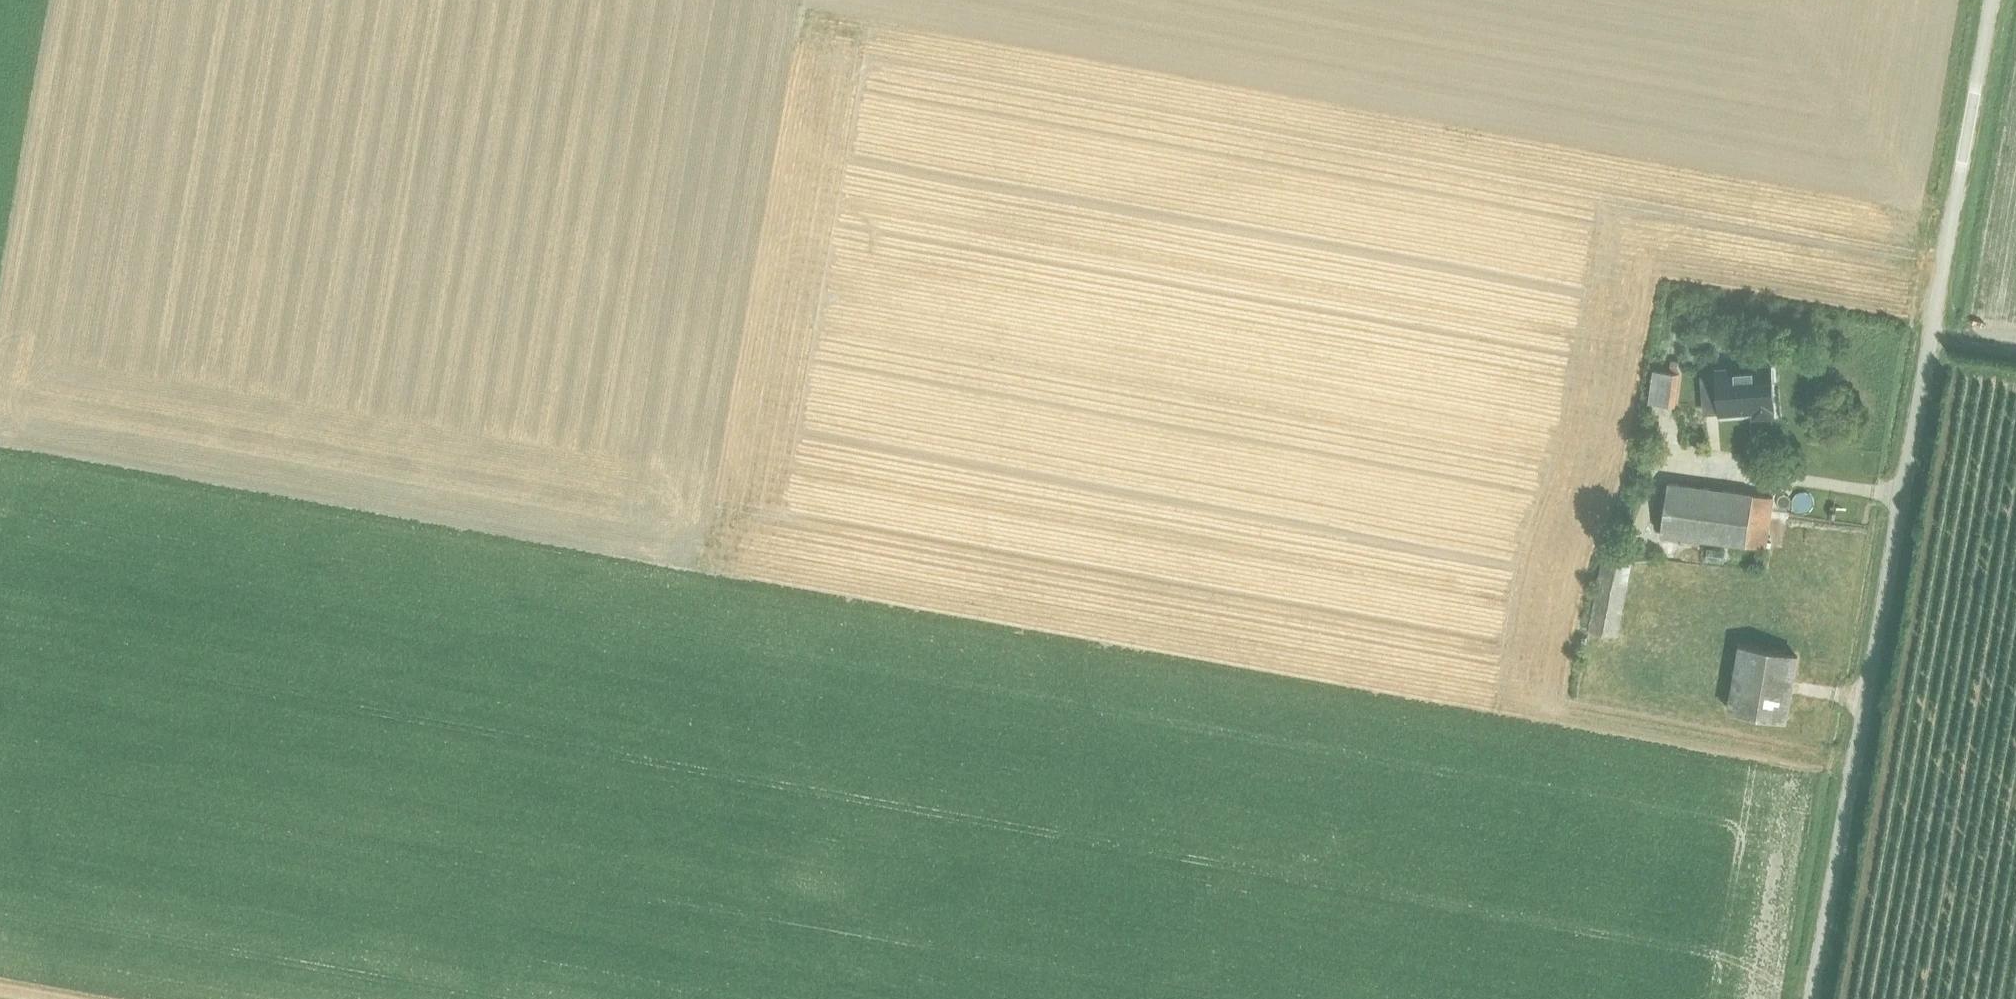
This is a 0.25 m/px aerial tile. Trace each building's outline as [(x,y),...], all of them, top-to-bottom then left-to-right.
[(1701,376),(1704,410),(1722,409),(1722,412),(1744,410),(1744,406),(1753,405),(1754,415),(1772,414),(1770,384),(1772,384),(1771,365),(1715,369),(1715,375),(1701,376)] [(1648,402),(1674,406),(1678,372),(1653,368),(1648,402)] [(1765,547),(1773,496),(1667,481),(1660,533),(1765,547)] [(1616,634),(1631,561),(1603,555),(1588,629),(1616,634)] [(1737,716),(1796,722),(1804,657),(1744,651),(1737,716)]
